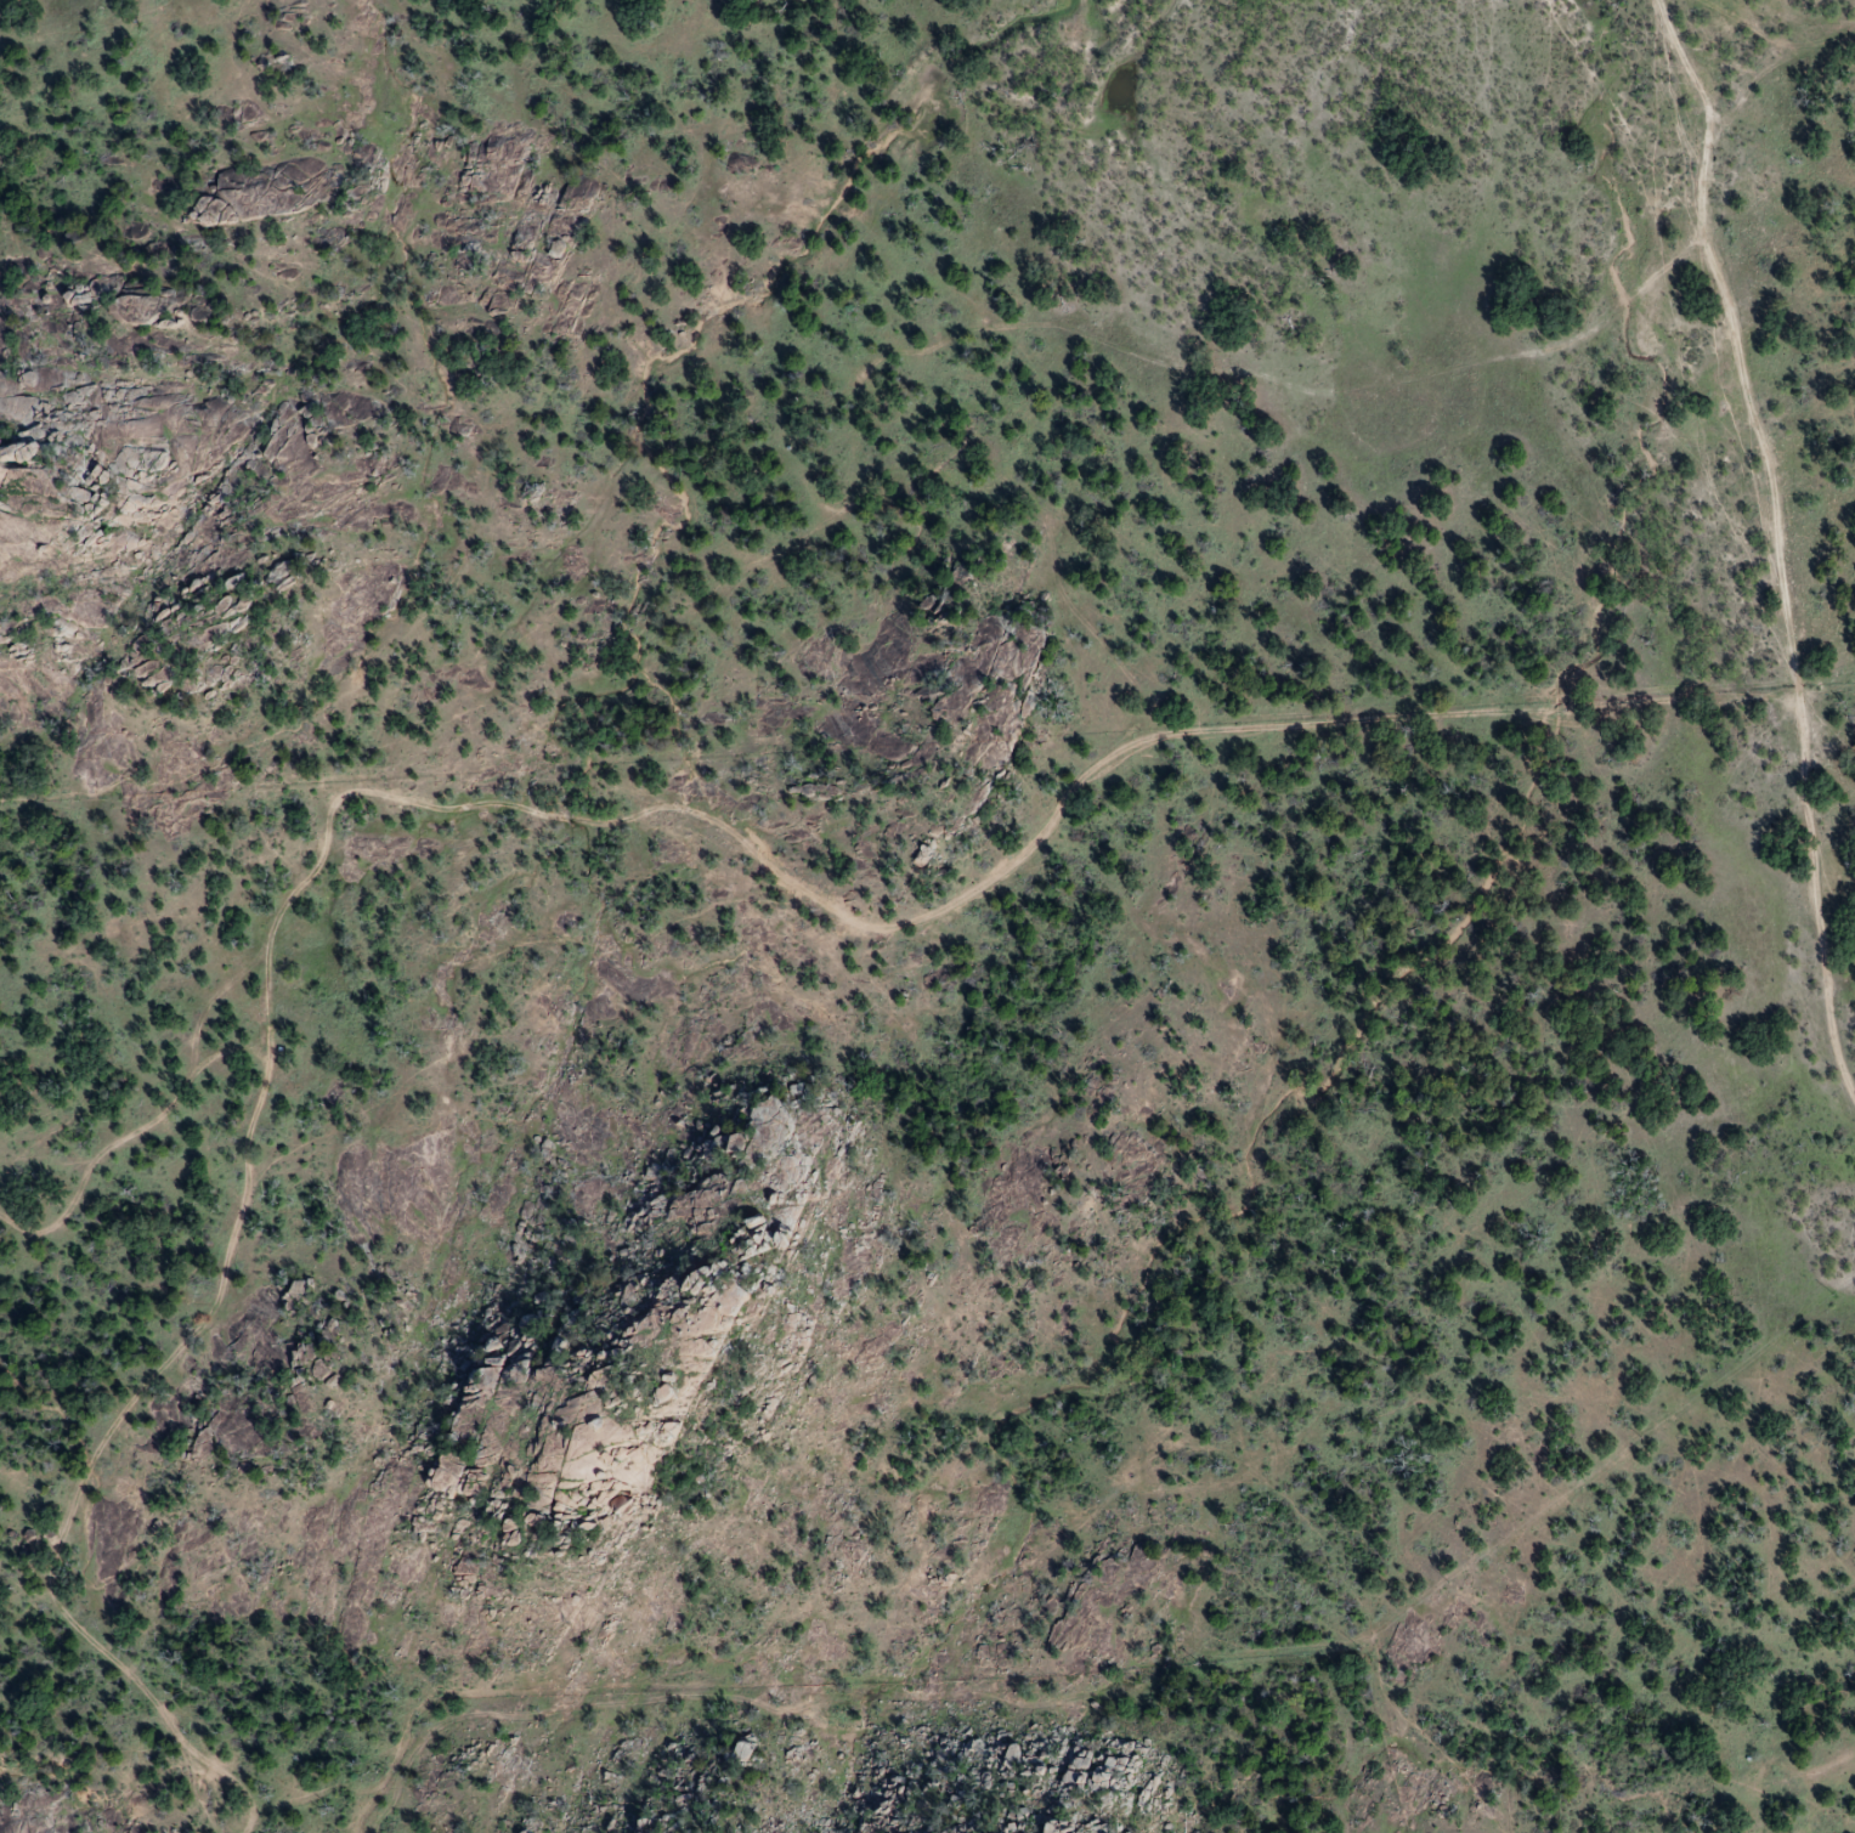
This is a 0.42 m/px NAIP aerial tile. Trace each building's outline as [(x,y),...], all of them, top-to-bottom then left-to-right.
[(440,1473),(433,1485),(449,1496),(457,1484),(440,1473)]
